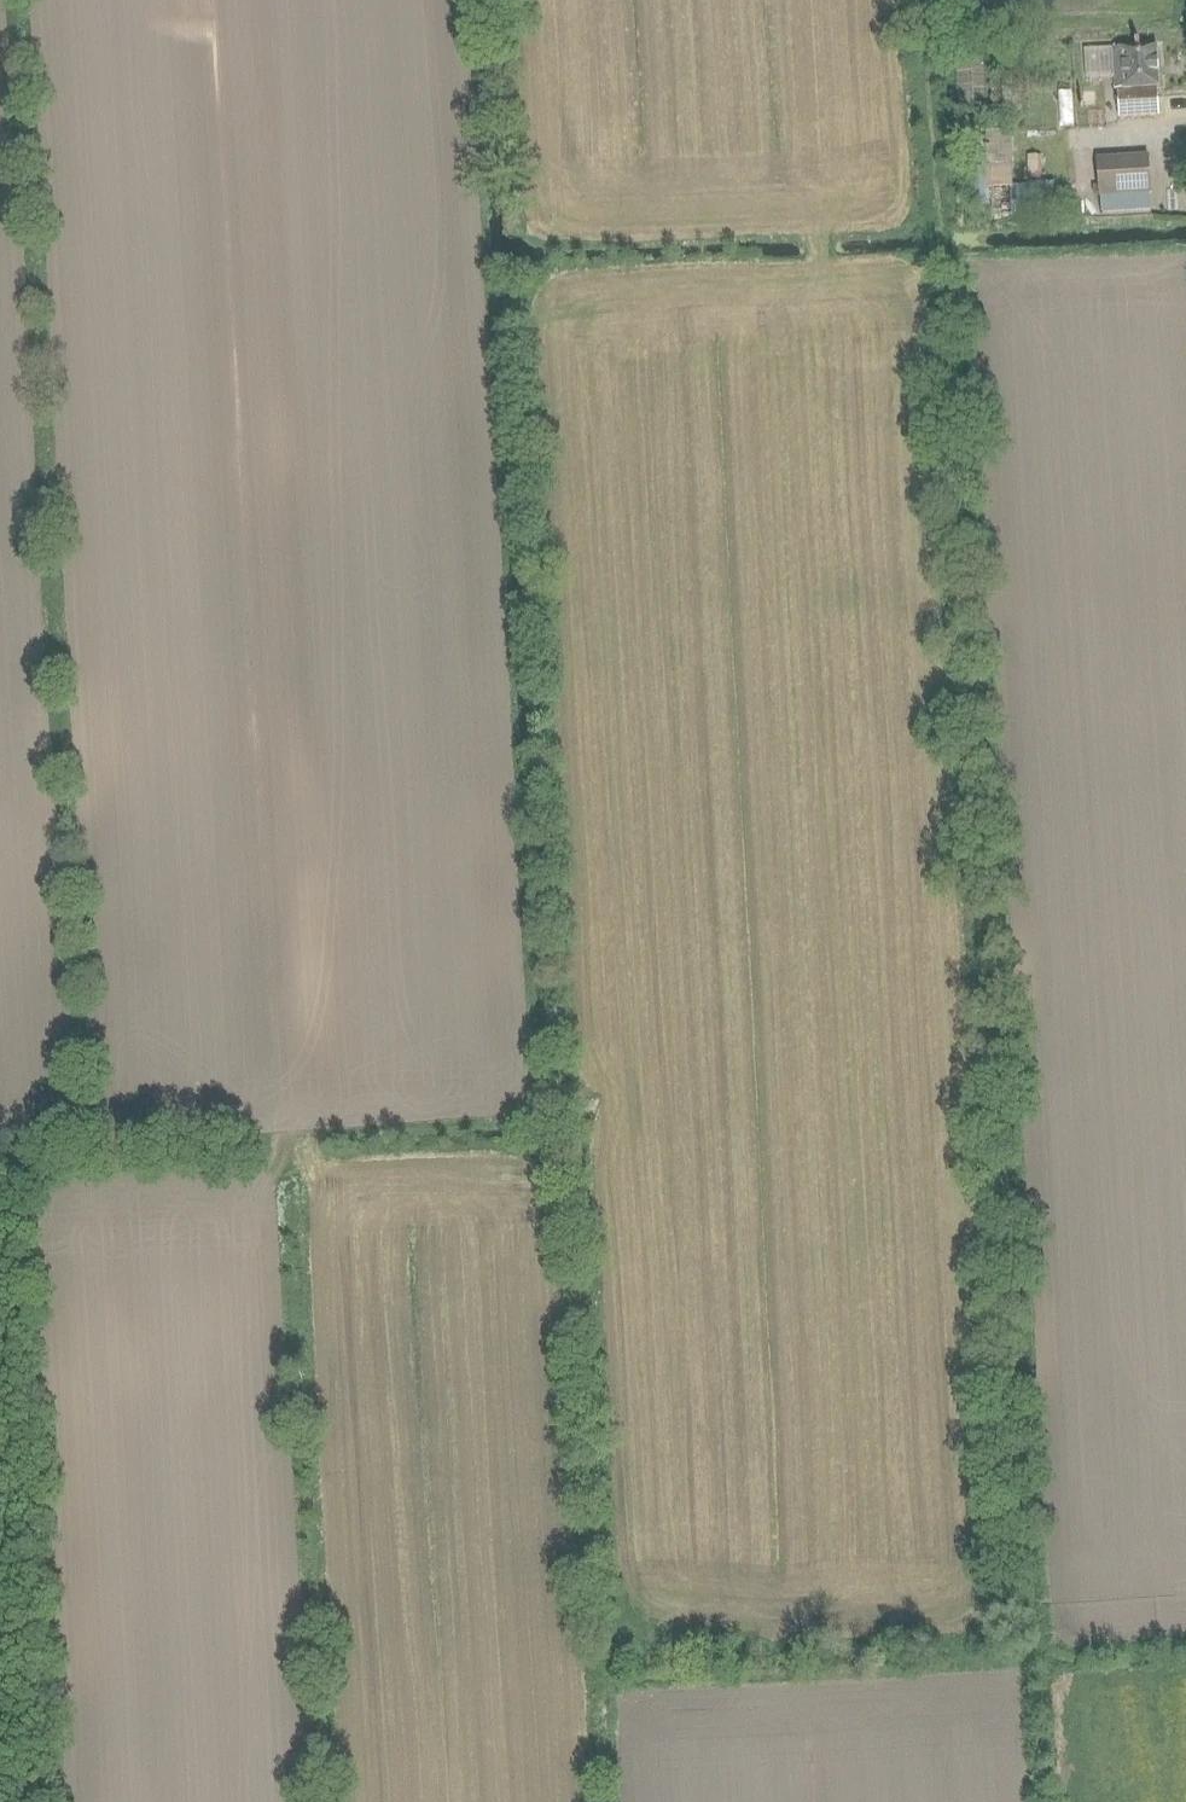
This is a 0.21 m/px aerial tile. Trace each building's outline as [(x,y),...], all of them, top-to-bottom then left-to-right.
[(1112,51),(1114,90),(1158,87),(1156,48),(1138,49),(1138,44),(1133,44),(1133,49),(1112,51)] [(1156,92),(1117,94),(1118,119),(1157,117),(1156,92)] [(985,154),(970,154),(970,206),(990,206),(990,219),(1056,216),(1055,184),(1012,185),(1010,130),(985,131),(985,154)] [(1147,160),(1095,163),(1097,196),(1149,193),(1147,160)]
